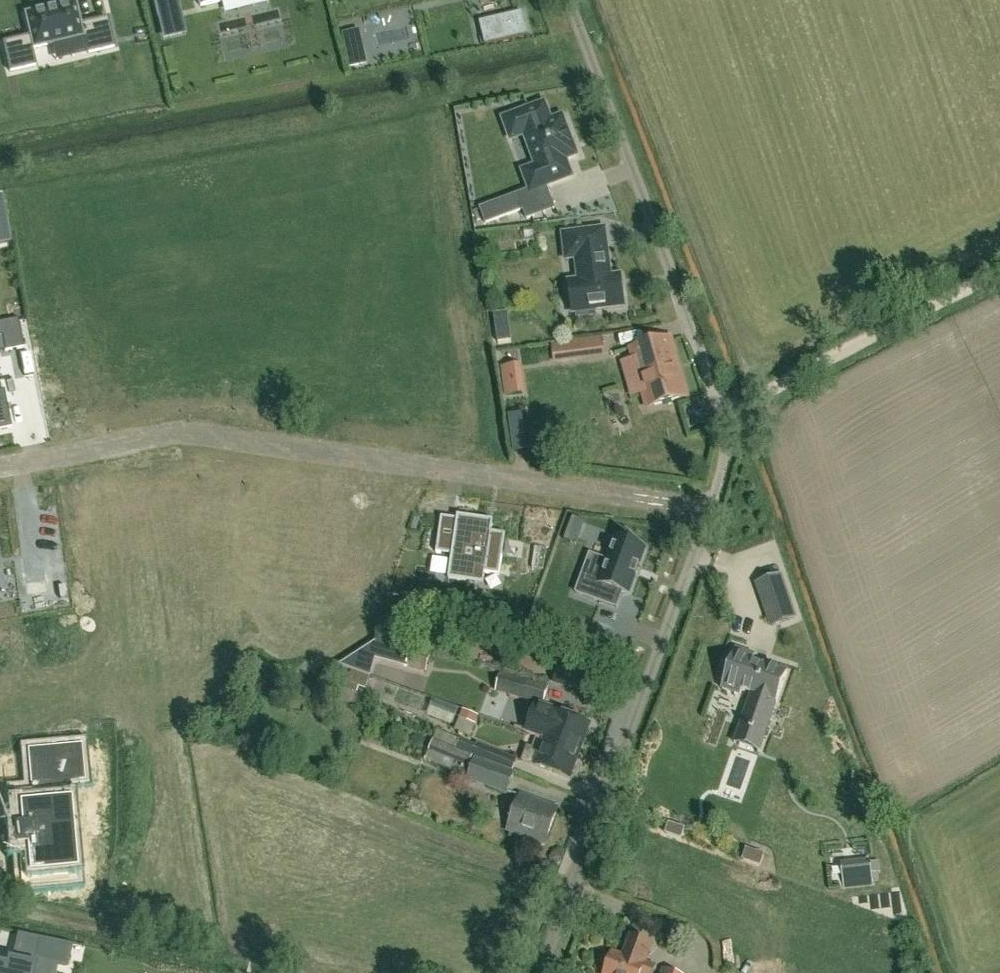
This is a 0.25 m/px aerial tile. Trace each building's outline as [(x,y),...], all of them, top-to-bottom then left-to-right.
[(178,0),(153,0),(157,16),(181,11),(178,0)] [(27,14),(25,14),(26,16),(31,37),(25,38),(3,43),(10,72),(36,66),(32,49),(33,48),(33,49),(35,48),(81,37),(81,38),(83,37),(84,37),(88,54),(114,48),(107,18),(85,24),(80,25),(75,5),(75,3),(73,3),(73,4),(27,14)] [(522,12),(497,18),(500,31),(482,35),(485,45),(528,35),(522,12)] [(290,19),(262,21),(263,48),(292,46),(290,19)] [(230,56),(256,53),(253,27),(227,31),(230,56)] [(256,54),(259,69),(273,66),(270,51),(256,54)] [(361,51),(347,55),(350,67),(364,64),(361,51)] [(531,191),(546,186),(571,176),(565,159),(576,155),(568,135),(572,134),(567,120),(563,121),(562,117),(550,121),(544,104),(504,119),(512,139),(525,133),(537,166),(524,171),(531,191)] [(527,219),(536,216),(527,191),(518,195),(527,219)] [(10,242),(6,219),(0,220),(0,244),(10,242)] [(625,307),(621,278),(621,275),(611,276),(605,229),(563,234),(566,260),(574,259),(577,280),(569,281),(573,313),(577,313),(578,317),(596,315),(595,310),(625,307)] [(2,337),(5,351),(5,352),(24,348),(20,329),(18,319),(0,322),(0,337),(2,337)] [(497,337),(498,354),(532,352),(531,335),(497,337)] [(686,398),(677,368),(669,338),(629,349),(646,409),(686,398)] [(587,356),(585,341),(553,346),(555,361),(587,356)] [(504,361),(505,381),(526,379),(525,360),(504,361)] [(11,425),(4,391),(1,391),(0,388),(0,431),(12,428),(11,425)] [(492,532),(493,524),(473,521),(473,518),(458,516),(457,519),(454,539),(439,537),(436,553),(452,555),(449,579),(476,583),(478,572),(486,574),(500,576),(506,534),(492,532)] [(575,536),(567,533),(564,540),(572,543),(575,536)] [(576,593),(613,607),(619,591),(623,592),(628,594),(644,549),(617,539),(609,560),(601,582),(582,576),(576,593)] [(44,569),(25,572),(28,595),(48,593),(44,569)] [(773,626),(794,618),(780,576),(758,584),(773,626)] [(377,641),(339,665),(370,676),(375,657),(425,671),(430,655),(377,641)] [(739,728),(765,737),(787,672),(764,664),(763,666),(751,662),(754,654),(736,648),(731,664),(726,662),(720,680),(724,682),(722,689),(740,695),(742,691),(751,694),(739,728)] [(370,677),(350,670),(345,688),(357,693),(360,687),(366,690),(370,677)] [(545,698),(548,687),(501,674),(498,685),(545,698)] [(433,700),(430,707),(455,716),(458,709),(459,708),(434,697),(433,700)] [(545,741),(579,753),(589,726),(590,726),(590,725),(557,713),(557,711),(537,703),(526,732),(546,739),(545,741)] [(804,732),(810,717),(776,705),(771,720),(804,732)] [(462,711),(460,718),(474,724),(476,725),(479,717),(462,711)] [(436,731),(433,740),(473,756),(474,757),(513,771),(517,759),(477,743),(475,746),(436,731)] [(433,740),(428,752),(454,762),(462,765),(459,773),(465,776),(473,756),(433,740)] [(579,753),(545,741),(541,751),(527,746),(522,760),(536,765),(536,766),(570,778),(579,753)] [(32,752),(30,752),(30,754),(32,754),(54,752),(56,781),(64,780),(64,781),(66,781),(66,780),(81,779),(79,748),(32,752)] [(474,757),(466,780),(507,795),(515,772),(513,771),(474,757)] [(521,774),(519,783),(540,789),(542,780),(521,774)] [(16,826),(14,826),(16,847),(18,847),(21,847),(23,872),(25,872),(25,871),(40,870),(41,880),(41,882),(74,879),(71,837),(69,837),(69,838),(57,839),(53,792),(65,791),(65,792),(67,792),(67,790),(17,795),(19,825),(16,826)] [(545,844),(557,809),(521,796),(508,831),(545,844)] [(669,823),(666,833),(681,839),(685,829),(669,823)] [(656,966),(647,963),(654,943),(630,934),(623,955),(612,951),(605,972),(654,972),(656,966)] [(70,947),(36,940),(32,959),(58,964),(66,966),(70,947)] [(727,969),(744,970),(745,952),(728,951),(727,969)] [(13,962),(9,961),(9,964),(8,967),(0,965),(0,972),(32,972),(33,966),(13,962)]
